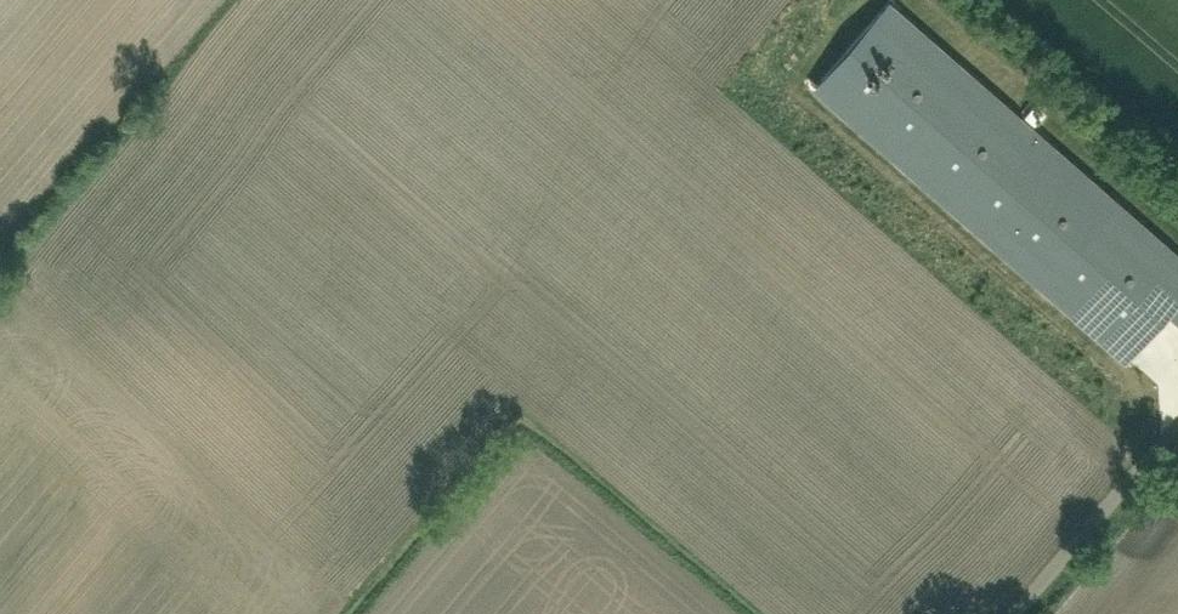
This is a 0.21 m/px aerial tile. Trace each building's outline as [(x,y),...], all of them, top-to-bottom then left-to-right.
[(820,83),(1128,356),(1169,310),(1177,318),(1177,248),(898,0),(894,0),(820,83)]
